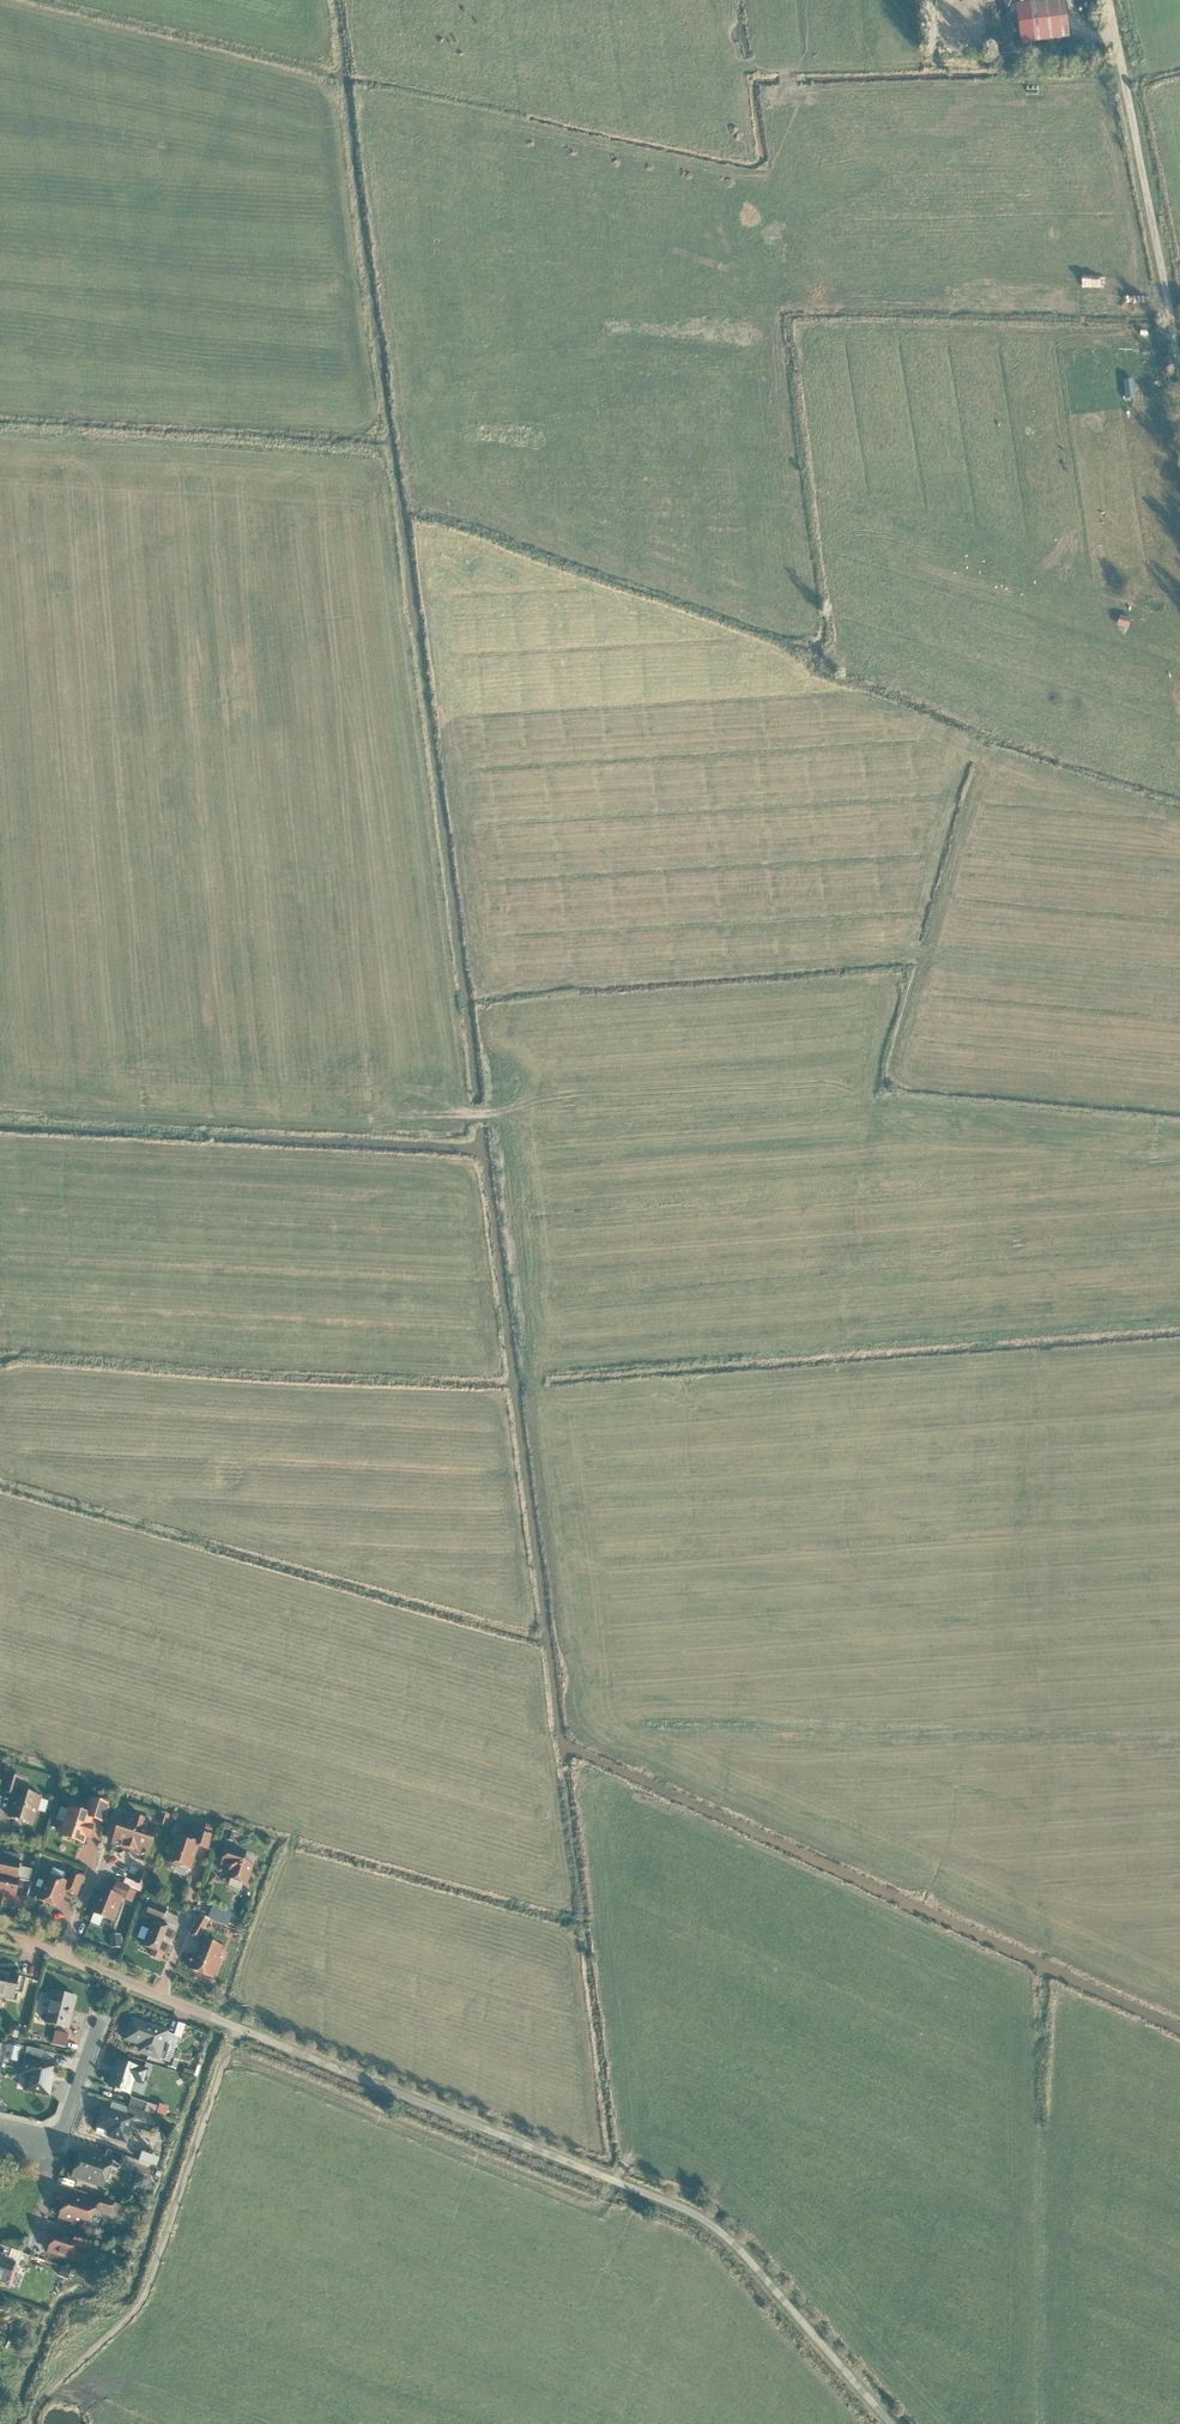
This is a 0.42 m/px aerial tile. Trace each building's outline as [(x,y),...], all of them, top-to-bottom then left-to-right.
[(1064,0),(1042,0),(1042,2),(1017,5),(1021,47),(1070,43),(1064,0)] [(1116,627),(1129,628),(1130,616),(1117,615),(1116,627)] [(24,1777),(9,1773),(3,1792),(17,1796),(11,1816),(32,1823),(40,1795),(20,1789),(24,1777)] [(109,1802),(91,1796),(87,1810),(72,1805),(62,1833),(85,1841),(94,1815),(104,1818),(109,1802)] [(150,1814),(141,1812),(140,1816),(123,1811),(114,1843),(149,1853),(157,1822),(148,1819),(150,1814)] [(170,1813),(163,1811),(161,1819),(167,1821),(170,1813)] [(178,1838),(171,1865),(192,1870),(198,1848),(207,1851),(211,1836),(198,1833),(196,1843),(178,1838)] [(235,1866),(230,1877),(245,1884),(258,1856),(233,1845),(225,1862),(235,1866)] [(16,1877),(19,1862),(0,1858),(0,1874),(16,1877)] [(152,1870),(144,1866),(139,1880),(127,1875),(125,1881),(118,1878),(114,1888),(104,1885),(94,1912),(114,1919),(123,1896),(134,1900),(139,1887),(145,1889),(152,1870)] [(71,1870),(68,1879),(49,1872),(38,1900),(62,1909),(68,1892),(76,1895),(83,1875),(71,1870)] [(14,1896),(17,1878),(16,1877),(0,1874),(0,1893),(14,1896)] [(147,1913),(163,1919),(168,1908),(152,1902),(147,1913)] [(192,1934),(200,1940),(212,1924),(204,1918),(192,1934)] [(153,1919),(142,1945),(154,1951),(152,1954),(163,1959),(176,1929),(153,1919)] [(121,1932),(110,1932),(110,1945),(121,1945),(121,1932)] [(204,1939),(191,1969),(211,1977),(224,1948),(204,1939)] [(22,1975),(0,1970),(0,2008),(3,1997),(16,2000),(22,1975)] [(79,1995),(55,1989),(47,2022),(70,2028),(79,1995)] [(170,2030),(131,2018),(124,2040),(144,2046),(142,2053),(161,2059),(170,2030)] [(189,2024),(182,2022),(177,2034),(184,2037),(189,2024)] [(72,2034),(56,2030),(53,2043),(68,2047),(72,2034)] [(44,2052),(28,2048),(22,2074),(29,2075),(25,2090),(51,2096),(58,2066),(42,2062),(44,2052)] [(180,2060),(173,2057),(169,2065),(177,2068),(180,2060)] [(149,2070),(118,2059),(108,2087),(130,2094),(135,2079),(144,2082),(149,2070)] [(134,2096),(128,2113),(103,2105),(97,2125),(111,2130),(109,2135),(128,2141),(135,2119),(156,2126),(160,2115),(156,2114),(159,2104),(134,2096)] [(172,2105),(163,2102),(159,2112),(169,2115),(172,2105)] [(141,2159),(110,2149),(107,2159),(82,2151),(74,2176),(108,2187),(115,2166),(136,2173),(141,2159)] [(164,2156),(146,2150),(144,2158),(161,2164),(164,2156)] [(100,2196),(98,2202),(68,2192),(60,2216),(92,2226),(98,2208),(125,2217),(129,2205),(100,2196)] [(96,2236),(76,2230),(74,2237),(55,2231),(49,2252),(87,2264),(96,2236)] [(0,2245),(0,2283),(7,2285),(15,2262),(8,2260),(12,2249),(0,2245)] [(71,2269),(62,2266),(59,2275),(67,2279),(71,2269)] [(11,2312),(14,2302),(0,2298),(0,2309),(11,2312)]
